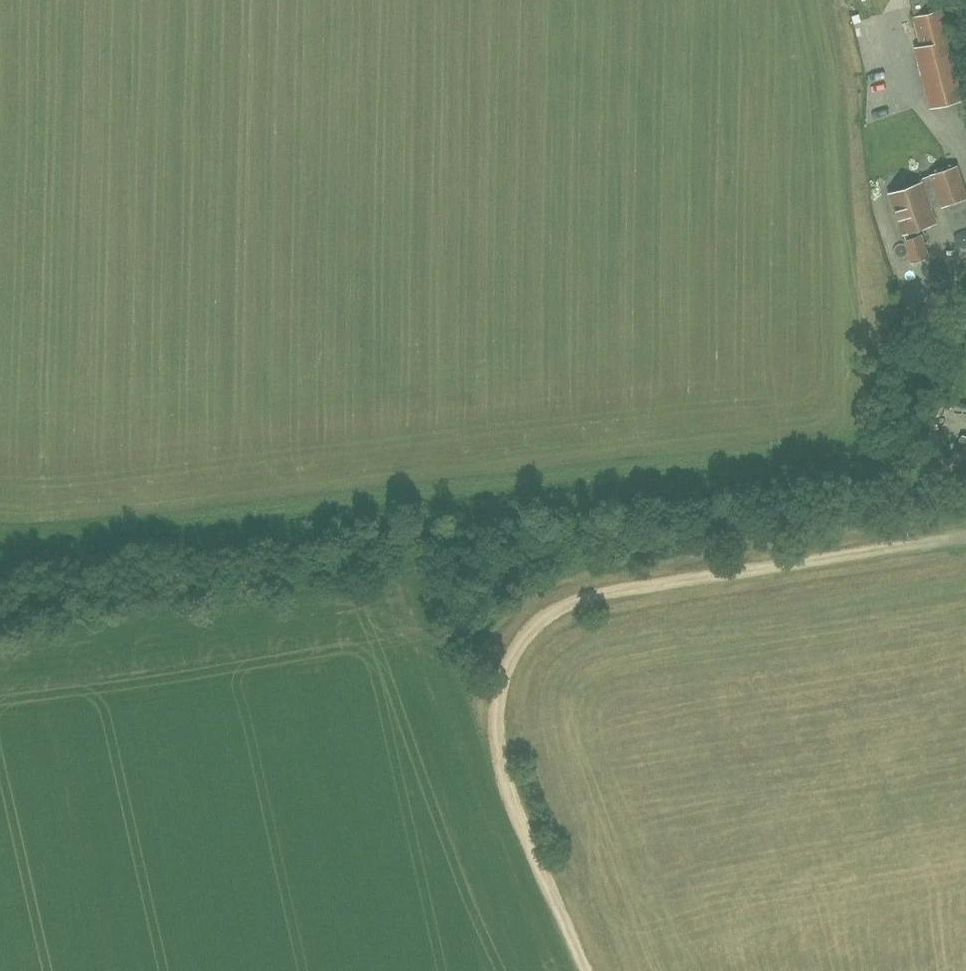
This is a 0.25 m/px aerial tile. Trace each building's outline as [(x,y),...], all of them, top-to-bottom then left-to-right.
[(939,0),(910,0),(922,46),(916,48),(919,60),(931,107),(964,98),(939,0)] [(947,204),(951,218),(965,214),(965,206),(964,199),(965,198),(965,194),(957,167),(951,169),(950,166),(938,171),(939,173),(920,180),(921,183),(891,193),(914,260),(929,255),(921,233),(919,234),(917,229),(936,223),(929,202),(941,198),(943,206),(947,204)] [(962,437),(951,476),(965,480),(965,438),(962,437)]
